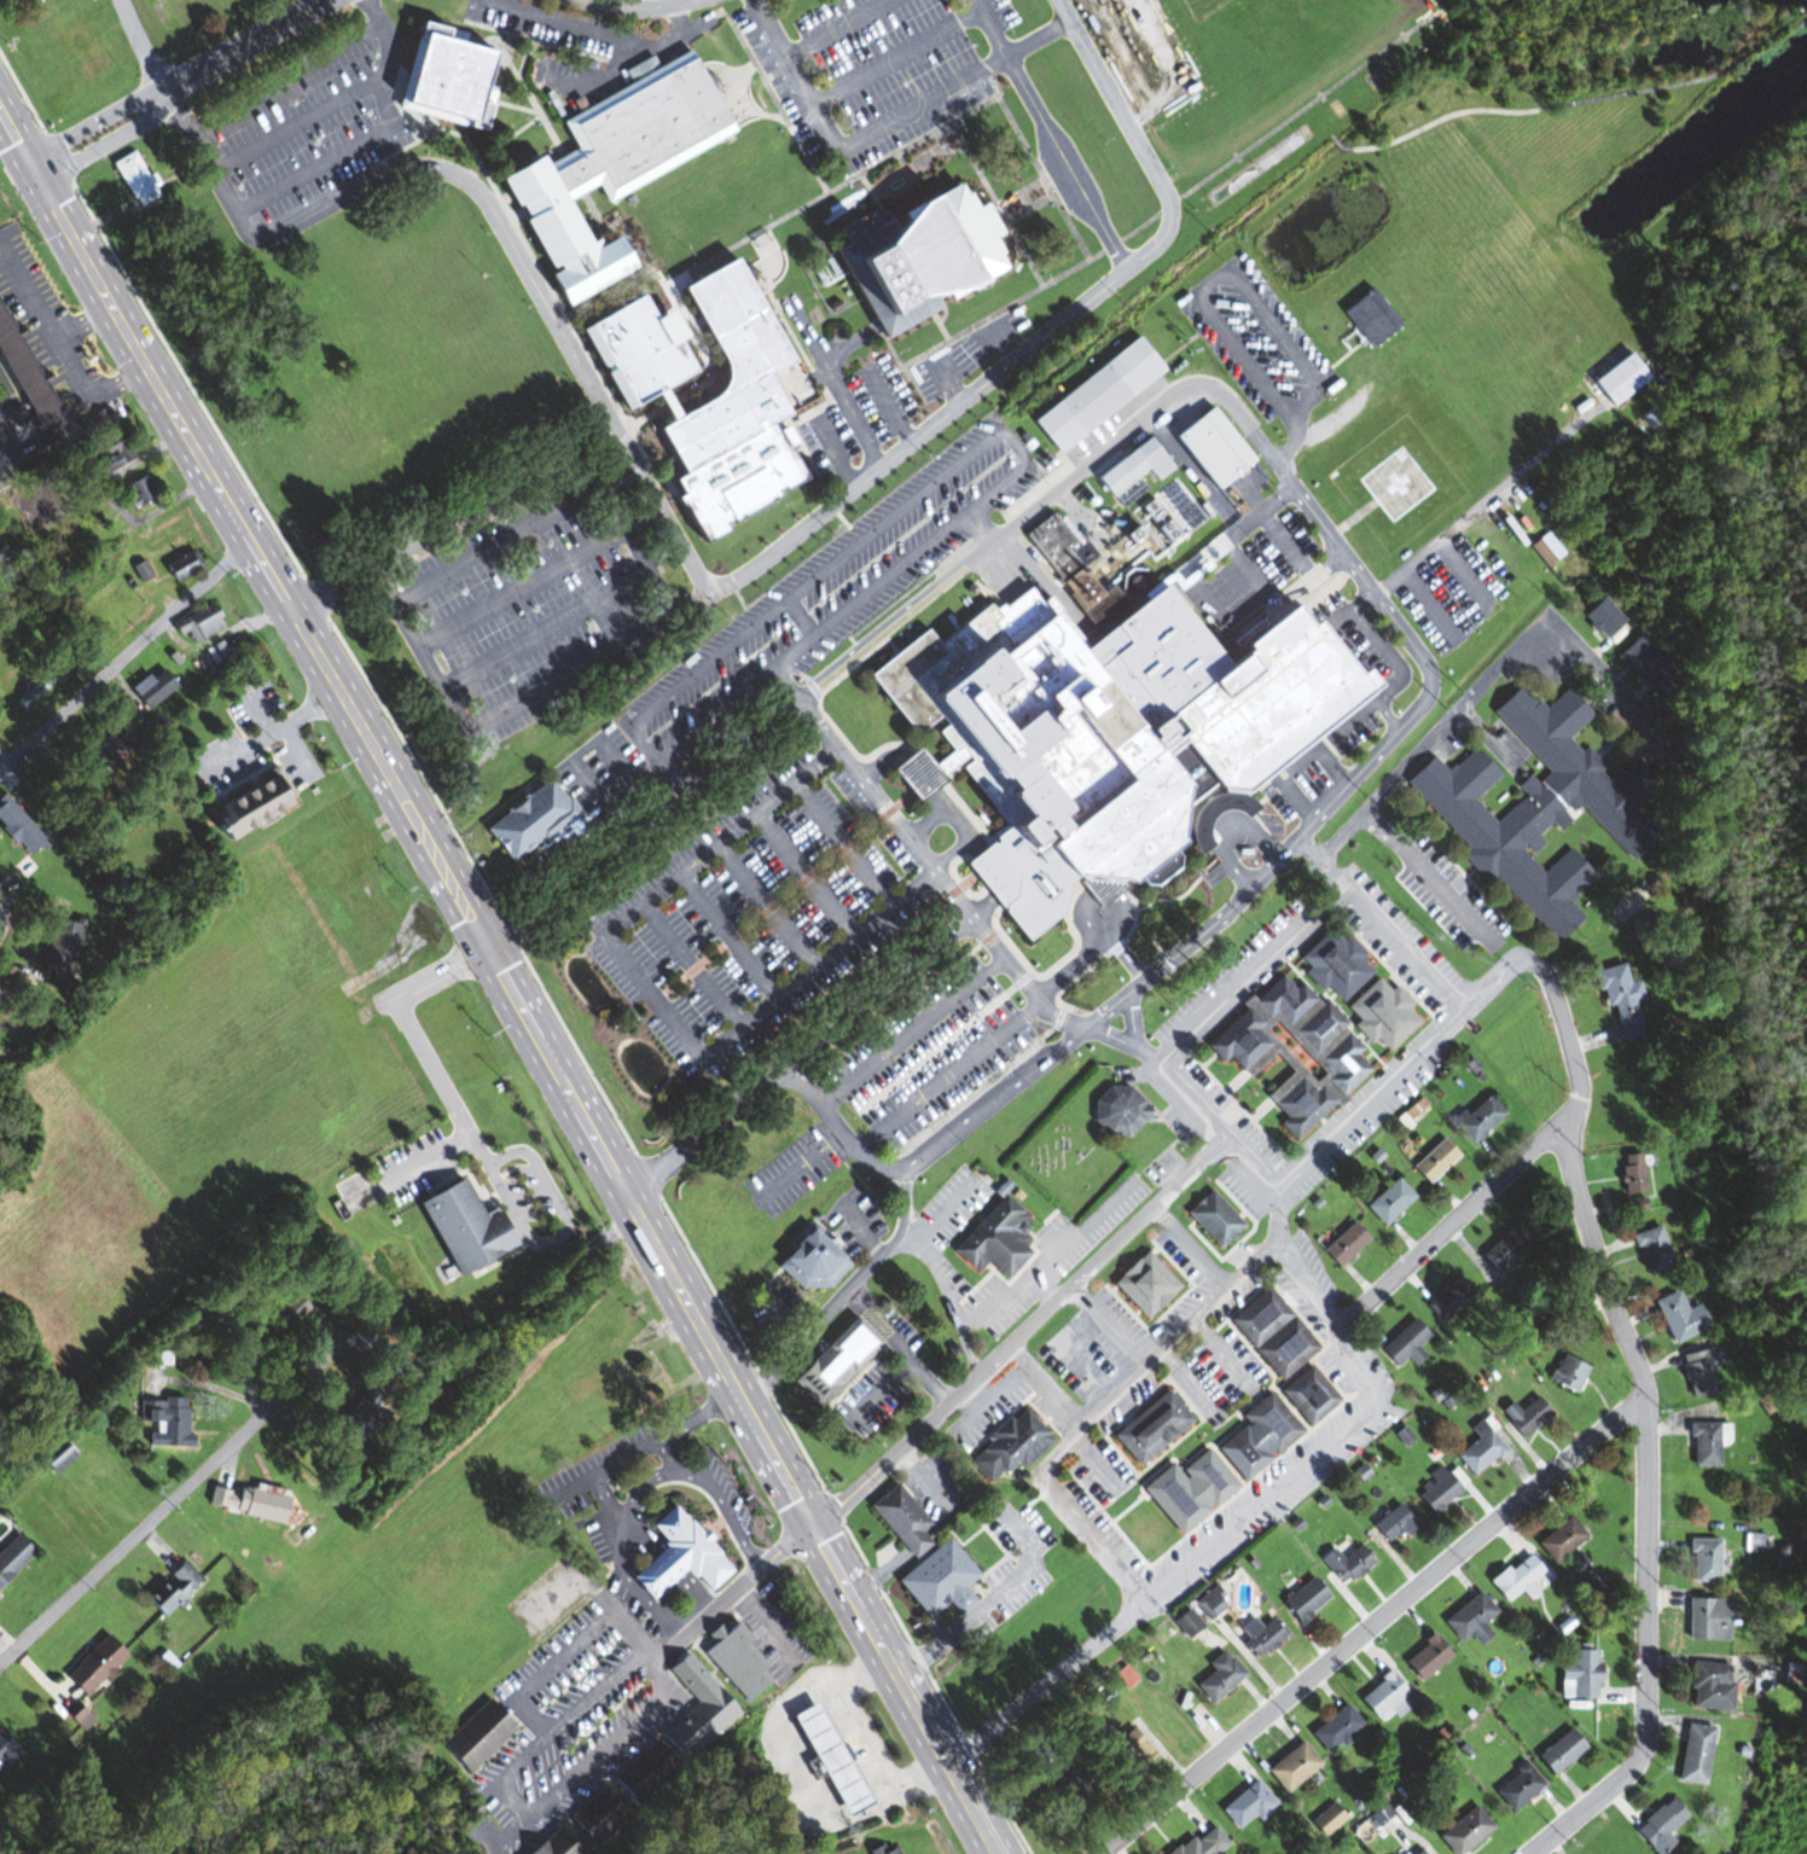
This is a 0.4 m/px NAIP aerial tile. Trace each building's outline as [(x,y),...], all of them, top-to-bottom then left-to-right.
[(502,51),(494,83),(500,86),(495,103),(499,104),(490,132),(401,106),(420,36),(425,37),(429,21),(457,28),(453,39),(502,51)] [(695,47),(662,65),(656,54),(628,70),(634,81),(565,121),(581,147),(552,164),(547,156),(506,179),(557,269),(564,266),(566,271),(554,277),(573,308),(644,267),(626,236),(609,245),(604,237),(597,240),(574,199),(602,184),(612,203),(740,129),(695,47)] [(136,151),(115,162),(135,199),(139,197),(143,204),(162,193),(158,186),(163,184),(157,172),(150,176),(136,151)] [(966,182),(981,210),(990,205),(1004,231),(997,234),(1015,269),(995,275),(999,283),(976,296),(941,298),(947,309),(894,342),(839,249),(853,242),(847,226),(884,204),(893,221),(966,182)] [(742,256),(687,286),(730,361),(733,372),(731,383),(726,394),(664,428),(688,472),(678,478),(687,494),(680,498),(686,508),(690,506),(710,544),(733,531),(730,524),(738,519),(739,524),(785,498),(782,490),(790,486),(794,493),(817,480),(785,425),(798,417),(796,411),(821,396),(742,256)] [(649,292),(585,327),(633,415),(707,376),(688,342),(695,338),(679,309),(663,319),(649,292)] [(31,412),(0,358),(0,311),(53,397),(31,412)] [(1163,373),(1136,338),(1029,419),(1055,454),(1163,373)] [(1591,381),(1611,407),(1647,379),(1628,354),(1591,381)] [(1251,464),(1211,407),(1171,435),(1211,492),(1251,464)] [(1642,416),(1653,430),(1663,422),(1653,407),(1642,416)] [(86,445),(100,474),(132,459),(117,429),(86,445)] [(1094,478),(1109,497),(1146,469),(1155,482),(1171,470),(1146,438),(1094,478)] [(129,508),(156,499),(149,476),(122,486),(129,508)] [(1023,535),(1058,584),(1092,559),(1057,510),(1023,535)] [(1544,567),(1563,555),(1547,532),(1528,544),(1544,567)] [(201,568),(191,550),(162,566),(173,584),(201,568)] [(1368,689),(1292,601),(1219,663),(1154,587),(1081,648),(1031,588),(950,625),(953,628),(859,670),(913,734),(935,724),(950,756),(931,765),(917,748),(890,770),(913,798),(963,775),(1006,826),(960,865),(1026,943),(1067,908),(1067,885),(1156,887),(1181,866),(1173,849),(1187,843),(1204,863),(1205,828),(1219,816),(1247,817),(1252,812),(1244,794),(1368,689)] [(1604,641),(1624,620),(1602,597),(1581,618),(1604,641)] [(219,617),(211,603),(176,624),(189,646),(221,627),(216,619),(219,617)] [(1676,669),(1640,633),(1615,658),(1651,694),(1676,669)] [(131,693),(145,711),(176,687),(163,669),(131,693)] [(1404,782),(1553,945),(1583,918),(1568,901),(1594,877),(1569,850),(1543,873),(1534,855),(1547,829),(1590,818),(1630,862),(1653,841),(1635,770),(1628,766),(1607,785),(1601,759),(1564,742),(1592,717),(1567,689),(1548,706),(1514,690),(1490,711),(1548,774),(1539,782),(1525,776),(1500,830),(1474,801),(1500,777),(1473,748),(1446,773),(1432,757),(1404,782)] [(78,748),(91,762),(121,733),(108,720),(78,748)] [(294,801),(277,769),(207,805),(214,817),(206,822),(216,842),(294,801)] [(482,828),(510,866),(578,816),(550,778),(482,828)] [(0,798),(0,829),(29,859),(46,843),(2,796),(0,798)] [(73,924),(58,919),(40,973),(65,981),(85,922),(74,919),(73,924)] [(1372,973),(1360,960),(1365,956),(1334,924),(1298,959),(1309,970),(1303,975),(1319,992),(1325,988),(1340,1004),(1372,973)] [(1594,972),(1603,1009),(1613,1006),(1621,1043),(1642,1039),(1626,965),(1594,972)] [(1368,1070),(1356,1057),(1363,1050),(1351,1038),(1340,1016),(1326,1002),(1320,1005),(1301,985),(1293,988),(1280,976),(1256,999),(1245,1005),(1246,1008),(1207,1045),(1216,1064),(1228,1058),(1243,1073),(1251,1065),(1273,1054),(1291,1072),(1265,1097),(1285,1118),(1278,1125),(1293,1141),(1336,1100),(1340,1098),(1368,1070)] [(1388,991),(1376,978),(1343,1010),(1356,1023),(1352,1027),(1370,1045),(1374,1042),(1386,1054),(1418,1022),(1407,1010),(1412,1005),(1394,986),(1388,991)] [(1094,1091),(1094,1133),(1134,1133),(1134,1121),(1140,1121),(1140,1091),(1094,1091)] [(1453,1124),(1471,1144),(1503,1115),(1486,1095),(1453,1124)] [(1427,1185),(1457,1155),(1441,1139),(1411,1169),(1427,1185)] [(1621,1195),(1642,1194),(1642,1156),(1620,1157),(1621,1195)] [(1364,1208),(1383,1228),(1414,1198),(1395,1178),(1364,1208)] [(1219,1249),(1243,1226),(1210,1190),(1185,1213),(1219,1249)] [(1030,1253),(1023,1247),(1030,1239),(1022,1232),(1033,1220),(1002,1194),(951,1252),(975,1273),(985,1262),(1006,1280),(1030,1253)] [(1321,1251),(1337,1268),(1368,1240),(1352,1223),(1321,1251)] [(1480,1256),(1496,1273),(1531,1241),(1515,1224),(1480,1256)] [(849,1265),(809,1226),(774,1263),(804,1292),(813,1283),(823,1292),(849,1265)] [(1660,1226),(1633,1235),(1646,1274),(1673,1266),(1660,1226)] [(1110,1282),(1144,1319),(1179,1288),(1146,1250),(1110,1282)] [(1442,1324),(1473,1294),(1456,1277),(1425,1308),(1442,1324)] [(1227,1319),(1252,1350),(1254,1349),(1278,1380),(1317,1348),(1268,1287),(1227,1319)] [(1685,1310),(1677,1291),(1653,1302),(1672,1345),(1708,1329),(1697,1305),(1685,1310)] [(271,1347),(309,1309),(292,1292),(254,1330),(271,1347)] [(817,1408),(882,1344),(853,1316),(789,1380),(817,1408)] [(1378,1349),(1394,1366),(1405,1356),(1413,1365),(1425,1355),(1416,1346),(1428,1335),(1412,1318),(1378,1349)] [(1679,1357),(1691,1402),(1715,1396),(1708,1370),(1717,1367),(1712,1348),(1679,1357)] [(1588,1370),(1561,1355),(1547,1381),(1574,1396),(1588,1370)] [(1338,1401),(1310,1365),(1278,1390),(1306,1426),(1338,1401)] [(1192,1422),(1168,1390),(1111,1433),(1135,1465),(1192,1422)] [(1302,1434),(1270,1392),(1239,1415),(1246,1424),(1214,1448),(1240,1482),(1302,1434)] [(1519,1438),(1550,1417),(1537,1397),(1517,1410),(1511,1401),(1500,1409),(1519,1438)] [(146,1446),(187,1446),(188,1399),(138,1398),(137,1421),(155,1422),(155,1434),(146,1434),(146,1446)] [(336,1422),(352,1441),(374,1422),(359,1403),(336,1422)] [(1053,1440),(1022,1407),(966,1459),(989,1484),(1016,1459),(1023,1467),(1053,1440)] [(1504,1450),(1479,1422),(1471,1429),(1478,1436),(1455,1456),(1472,1477),(1504,1450)] [(1718,1466),(1718,1445),(1721,1445),(1721,1425),(1690,1425),(1690,1466),(1718,1466)] [(41,1460),(55,1476),(77,1456),(63,1441),(41,1460)] [(1177,1472),(1171,1464),(1140,1487),(1177,1535),(1237,1488),(1207,1448),(1177,1472)] [(1416,1499),(1436,1514),(1459,1485),(1438,1469),(1416,1499)] [(207,1506),(282,1525),(290,1493),(253,1483),(251,1489),(238,1486),(236,1493),(212,1487),(207,1506)] [(930,1525),(896,1483),(868,1506),(911,1559),(930,1544),(921,1532),(930,1525)] [(645,1598),(683,1567),(702,1591),(728,1570),(673,1503),(646,1525),(663,1546),(627,1576),(645,1598)] [(1371,1524),(1388,1546),(1415,1525),(1398,1503),(1371,1524)] [(1535,1543),(1552,1563),(1584,1537),(1568,1517),(1535,1543)] [(1744,1553),(1766,1553),(1766,1534),(1744,1534),(1744,1553)] [(15,1535),(0,1549),(0,1583),(32,1553),(15,1535)] [(978,1575),(947,1538),(895,1580),(926,1619),(947,1602),(958,1614),(975,1600),(964,1587),(978,1575)] [(1718,1582),(1718,1539),(1689,1539),(1689,1582),(1718,1582)] [(1373,1562),(1358,1545),(1341,1559),(1332,1548),(1319,1559),(1342,1586),(1373,1562)] [(1505,1602),(1519,1590),(1529,1602),(1537,1594),(1528,1583),(1542,1571),(1527,1554),(1509,1570),(1505,1565),(1487,1581),(1505,1602)] [(159,1615),(172,1602),(177,1607),(202,1583),(181,1561),(142,1598),(159,1615)] [(1328,1598),(1311,1576),(1279,1601),(1297,1623),(1328,1598)] [(1224,1606),(1211,1590),(1194,1604),(1207,1619),(1224,1606)] [(1459,1642),(1468,1634),(1478,1645),(1491,1635),(1481,1623),(1495,1611),(1479,1591),(1442,1621),(1459,1642)] [(1688,1639),(1730,1639),(1730,1598),(1688,1598),(1688,1639)] [(1200,1624),(1186,1609),(1172,1621),(1186,1637),(1200,1624)] [(1238,1626),(1248,1655),(1282,1643),(1274,1620),(1256,1626),(1254,1620),(1238,1626)] [(702,1651),(744,1702),(770,1680),(759,1667),(766,1661),(733,1622),(722,1631),(719,1626),(710,1634),(715,1640),(702,1651)] [(62,1676),(84,1697),(125,1655),(104,1634),(62,1676)] [(1402,1659),(1419,1681),(1450,1655),(1433,1634),(1402,1659)] [(1558,1663),(1558,1698),(1597,1698),(1597,1649),(1570,1649),(1570,1663),(1558,1663)] [(1243,1673),(1222,1650),(1206,1664),(1212,1670),(1195,1685),(1210,1703),(1243,1673)] [(659,1734),(682,1762),(739,1712),(685,1651),(665,1668),(695,1703),(659,1734)] [(1688,1706),(1730,1709),(1733,1664),(1692,1661),(1688,1706)] [(1357,1697),(1379,1723),(1392,1712),(1396,1718),(1414,1703),(1387,1671),(1357,1697)] [(438,1745),(468,1775),(515,1726),(485,1697),(438,1745)] [(788,1713),(813,1698),(870,1801),(844,1815),(788,1713)] [(1309,1733),(1327,1754),(1363,1724),(1345,1703),(1309,1733)] [(1712,1726),(1685,1722),(1677,1780),(1704,1784),(1712,1726)] [(1147,1750),(1136,1728),(1104,1744),(1116,1767),(1147,1750)] [(1585,1748),(1569,1728),(1534,1755),(1550,1775),(1585,1748)] [(22,1755),(0,1730),(0,1766),(4,1771),(22,1755)] [(654,1739),(610,1779),(634,1806),(679,1766),(654,1739)] [(1319,1763),(1300,1740),(1265,1770),(1284,1792),(1319,1763)] [(1542,1783),(1524,1761),(1492,1789),(1511,1811),(1542,1783)] [(1220,1809),(1237,1829),(1254,1814),(1258,1819),(1276,1802),(1254,1778),(1220,1809)] [(567,1819),(595,1847),(627,1814),(600,1787),(567,1819)] [(1685,1814),(1668,1796),(1633,1830),(1656,1853),(1659,1853),(1673,1840),(1666,1833),(1685,1814)] [(1309,1821),(1322,1836),(1344,1818),(1331,1802),(1309,1821)] [(1382,1835),(1397,1822),(1382,1804),(1366,1817),(1382,1835)] [(1473,1804),(1436,1836),(1452,1853),(1458,1853),(1491,1826),(1473,1804)] [(557,1825),(524,1853),(582,1853),(557,1825)] [(1227,1845),(1214,1825),(1193,1839),(1191,1836),(1164,1853),(1215,1853),(1227,1845)] [(869,1853),(897,1853),(894,1846),(884,1851),(881,1844),(867,1850),(869,1853)]
